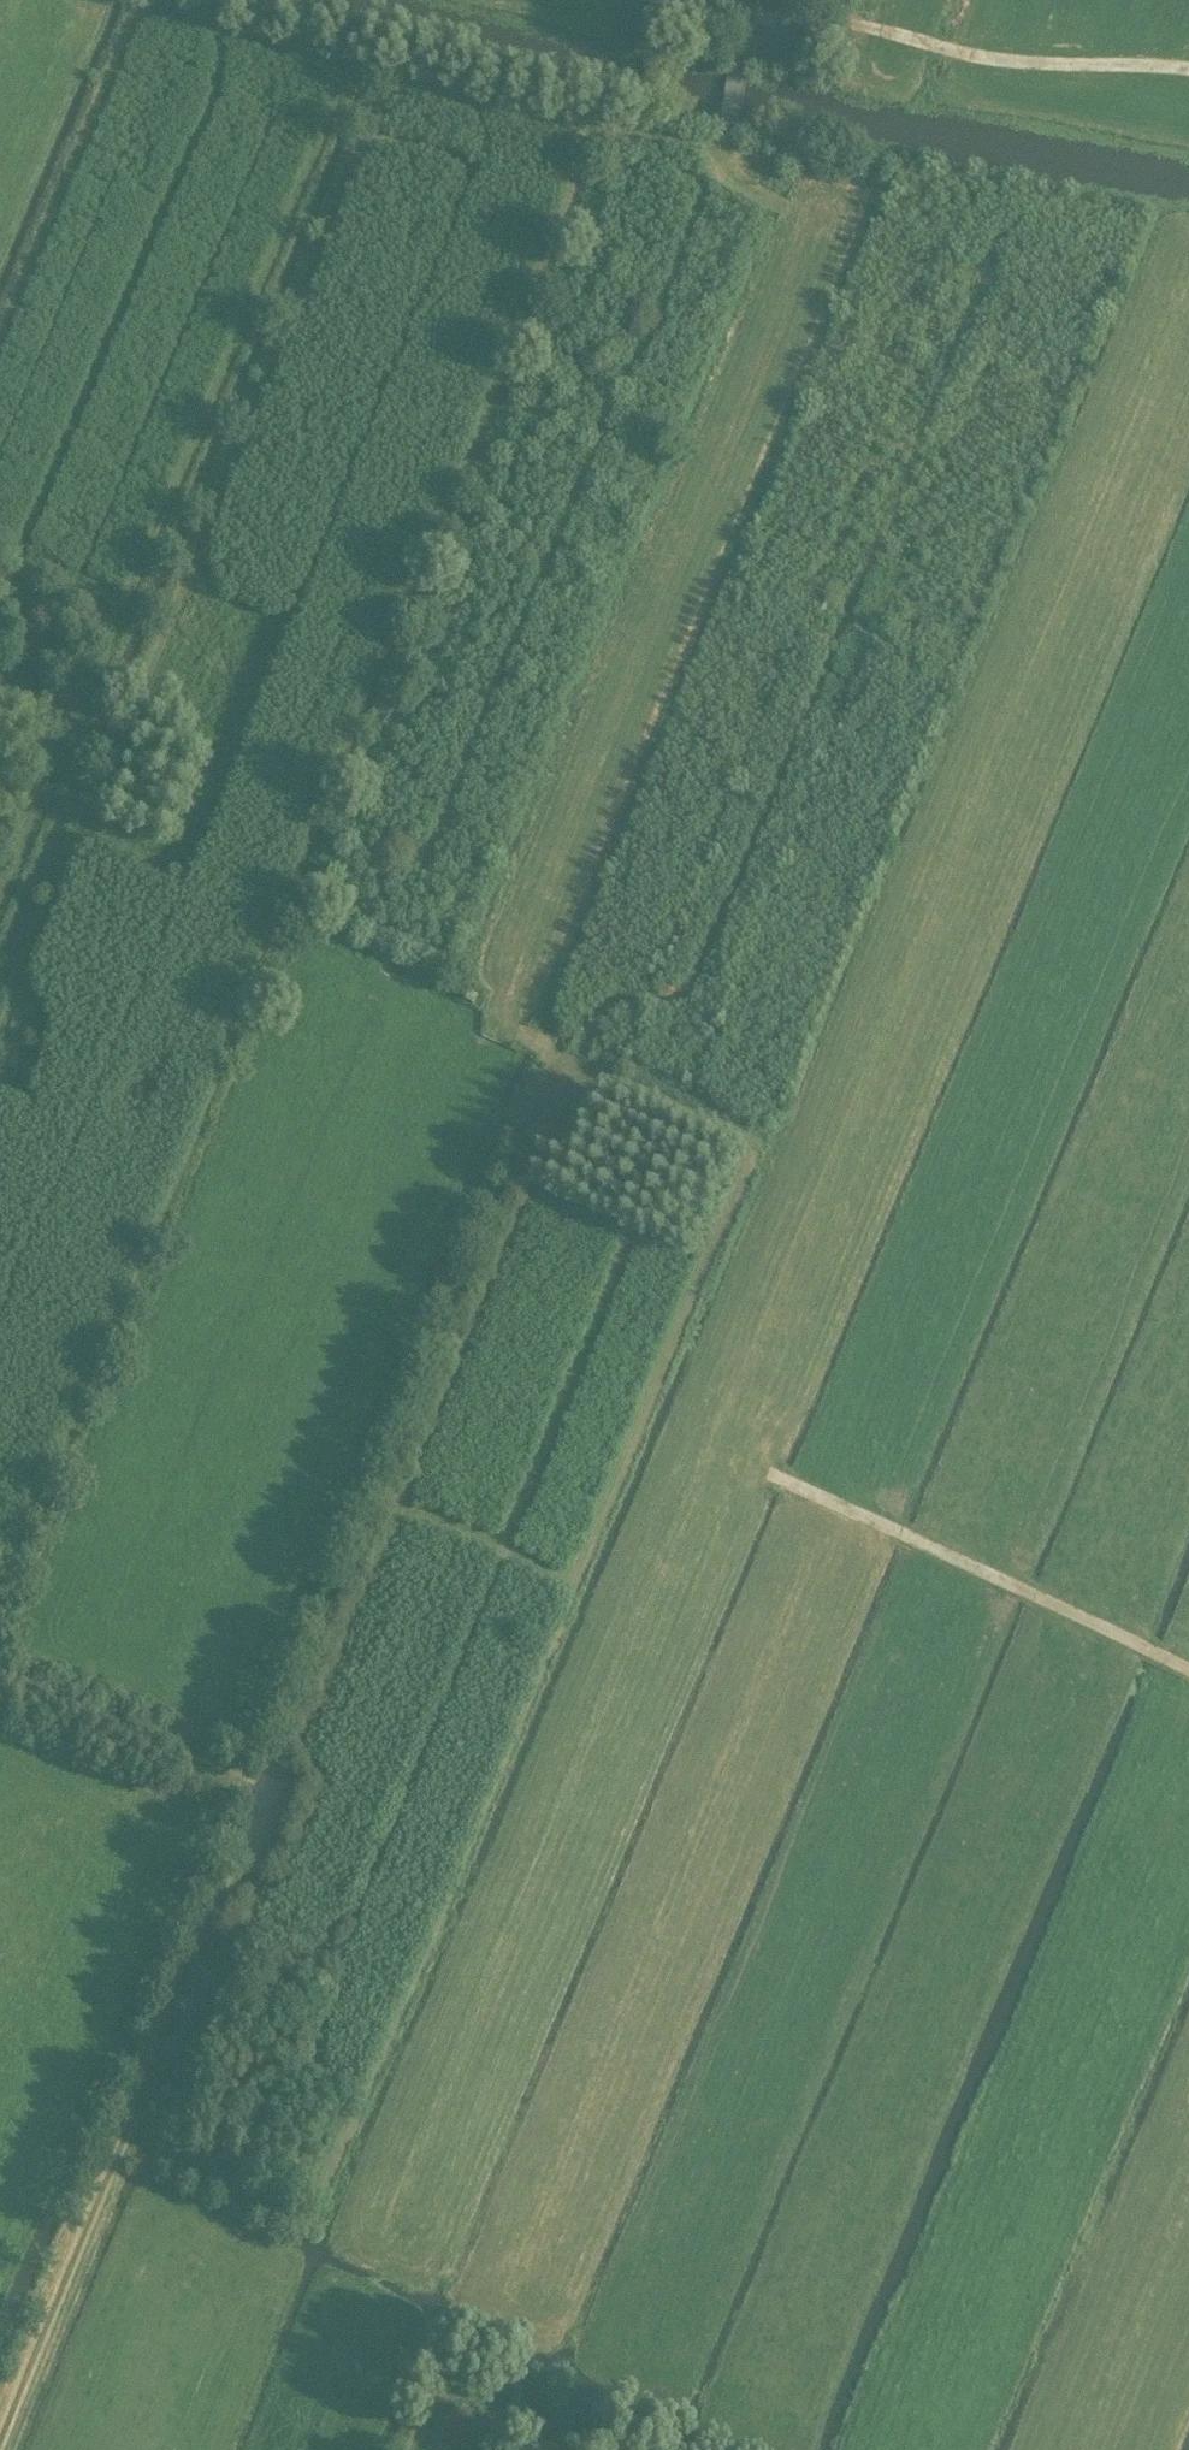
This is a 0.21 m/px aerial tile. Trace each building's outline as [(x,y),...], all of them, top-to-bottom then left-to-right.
[(828,597),(822,612),(830,616),(832,609),(838,612),(842,602),(828,597)] [(255,1885),(249,1899),(268,1907),(274,1894),(255,1885)]
